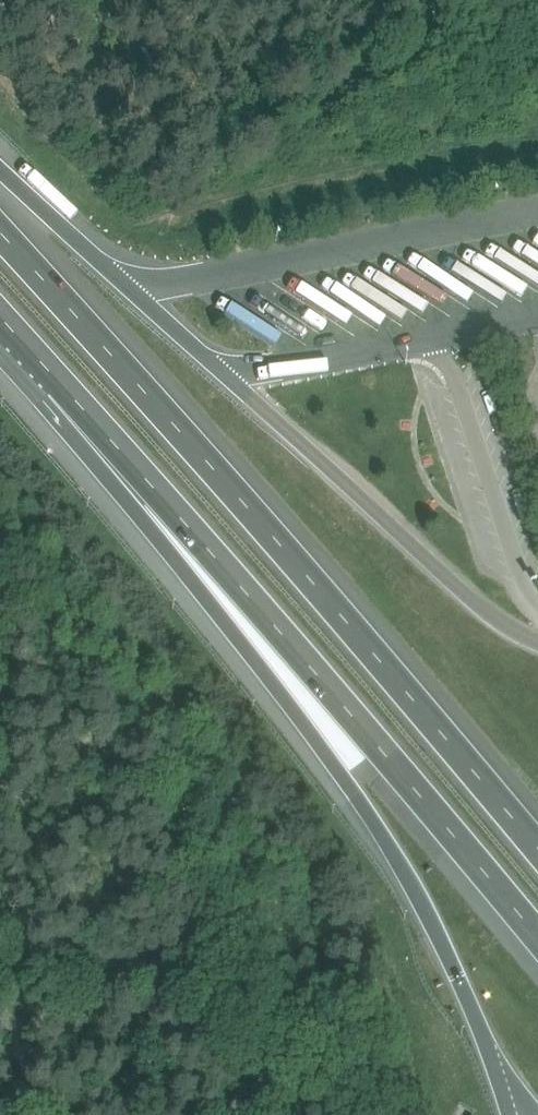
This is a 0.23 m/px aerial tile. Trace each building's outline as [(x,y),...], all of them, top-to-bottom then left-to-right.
[(317,289),(310,301),(359,333),(367,321),(317,289)]
